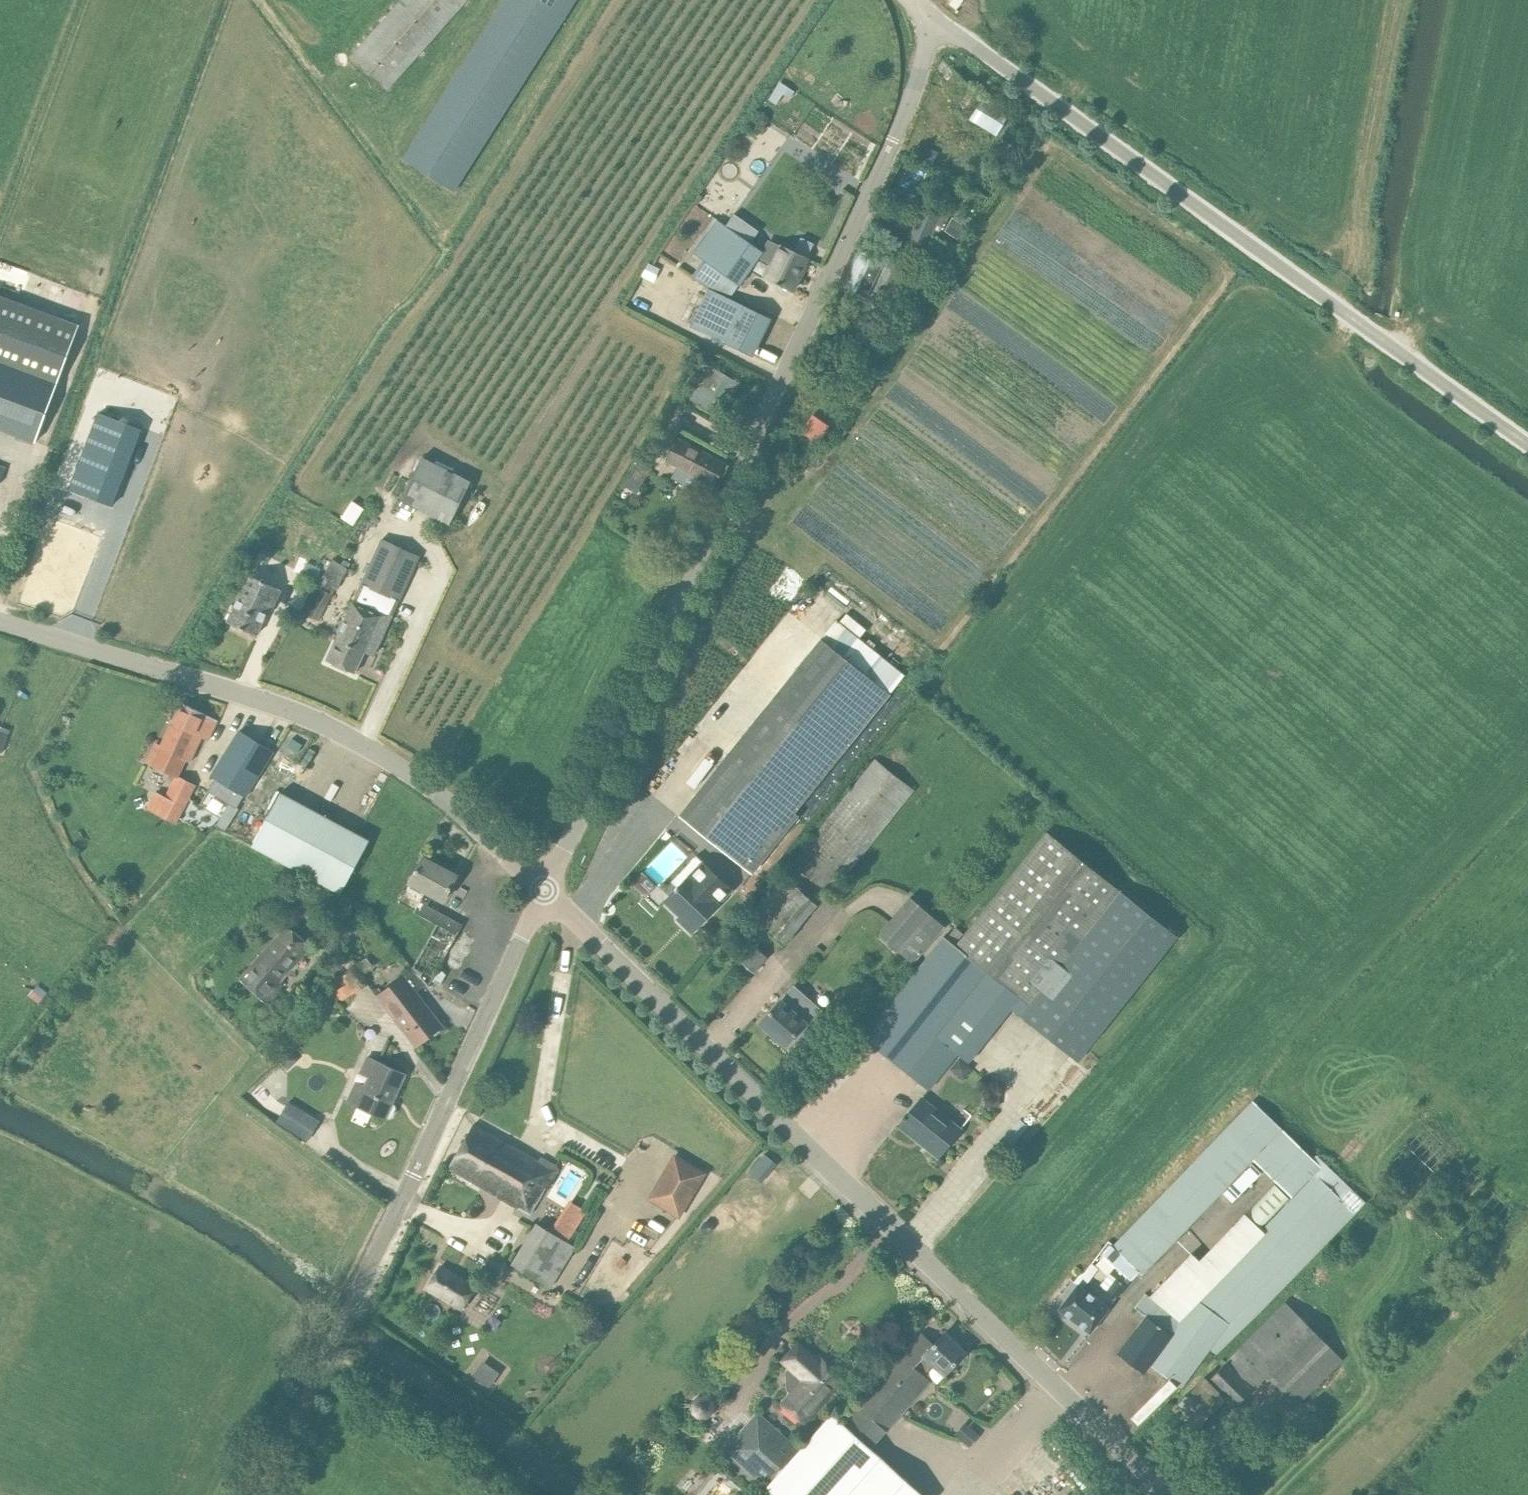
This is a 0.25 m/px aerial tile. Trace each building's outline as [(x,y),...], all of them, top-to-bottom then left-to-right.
[(349,55),(387,90),(467,0),(398,0),(349,55)] [(419,128),(401,157),(454,191),(576,0),(501,0),(419,128)] [(956,8),(962,0),(952,0),(950,3),(956,8)] [(982,98),(969,120),(1000,137),(1012,115),(982,98)] [(924,145),(916,164),(930,171),(939,152),(924,145)] [(922,207),(905,243),(923,251),(923,249),(927,251),(933,239),(938,241),(948,220),(947,220),(951,212),(931,202),(928,209),(922,207)] [(751,354),(769,317),(729,298),(763,252),(717,219),(692,253),(702,260),(691,276),(708,289),(690,325),(751,354)] [(792,291),(808,258),(767,239),(763,249),(765,250),(759,260),(770,265),(765,276),(777,282),(776,285),(777,289),(784,292),(787,291),(788,289),(792,291)] [(876,306),(895,265),(859,249),(841,290),(876,306)] [(57,381),(79,324),(0,294),(0,425),(36,439),(57,381)] [(687,401),(719,419),(739,383),(708,365),(687,401)] [(142,427),(99,410),(69,488),(111,505),(142,427)] [(812,414),(801,431),(818,443),(830,426),(812,414)] [(713,486),(725,463),(677,439),(666,460),(687,472),(682,482),(703,494),(709,483),(713,486)] [(422,456),(400,499),(450,524),(471,480),(422,456)] [(640,460),(633,470),(646,479),(653,469),(640,460)] [(363,507),(352,499),(341,516),(353,523),(363,507)] [(350,599),(353,601),(325,659),(353,672),(364,651),(373,655),(390,618),(391,619),(421,555),(381,536),(350,599)] [(309,614),(319,619),(335,589),(337,590),(351,563),(344,559),(341,564),(332,558),(320,581),(325,583),(309,614)] [(248,573),(227,620),(256,633),(268,608),(271,609),(280,588),(248,573)] [(836,619),(789,678),(774,696),(773,696),(723,757),(725,758),(678,815),(752,873),(799,815),(795,812),(842,752),(842,751),(904,674),(859,638),(866,629),(846,613),(839,622),(836,619)] [(180,701),(160,744),(155,742),(145,762),(174,775),(158,809),(179,818),(197,784),(179,775),(187,759),(189,760),(202,735),(208,738),(217,718),(180,701)] [(214,778),(208,788),(240,807),(275,750),(237,728),(209,775),(214,778)] [(874,756),(791,861),(831,894),(915,789),(874,756)] [(260,849),(285,863),(340,892),(368,839),(280,791),(251,845),(260,849)] [(1012,1008),(1019,1014),(1078,1061),(1178,936),(1045,829),(956,943),(944,933),(862,1036),(929,1089),(957,1053),(969,1063),(1012,1008)] [(693,870),(665,900),(693,928),(731,889),(695,855),(687,864),(693,870)] [(427,904),(432,894),(443,900),(457,874),(423,856),(409,881),(424,890),(414,910),(435,922),(411,967),(424,983),(428,985),(462,923),(427,904)] [(784,877),(750,917),(783,945),(817,904),(784,877)] [(913,964),(945,927),(911,897),(879,934),(913,964)] [(239,977),(263,999),(311,945),(287,923),(239,977)] [(753,972),(768,955),(755,944),(740,961),(753,972)] [(349,983),(341,988),(346,997),(368,983),(358,966),(343,975),(349,983)] [(385,988),(382,984),(386,981),(376,968),(368,974),(376,985),(372,988),(415,1045),(431,1032),(435,1034),(440,1030),(440,1025),(442,1024),(403,974),(385,988)] [(760,1021),(785,1044),(793,1036),(800,1042),(812,1029),(811,1027),(824,1012),(793,985),(780,1000),(779,999),(760,1021)] [(391,1102),(405,1072),(367,1055),(359,1073),(368,1077),(364,1084),(356,1081),(347,1100),(384,1116),(385,1114),(388,1115),(391,1114),(394,1106),(393,1104),(391,1102)] [(937,1156),(960,1127),(921,1097),(900,1124),(920,1140),(919,1141),(937,1156)] [(1313,1158),(1282,1128),(1252,1099),(1102,1253),(1130,1280),(1139,1271),(1142,1274),(1253,1159),(1291,1197),(1290,1198),(1273,1182),(1245,1213),(1244,1212),(1198,1259),(1191,1252),(1149,1295),(1145,1292),(1134,1306),(1146,1314),(1117,1353),(1142,1372),(1149,1363),(1182,1387),(1209,1350),(1215,1354),(1365,1201),(1316,1154),(1313,1158)] [(289,1101),(276,1121),(307,1141),(320,1121),(289,1101)] [(544,1163),(472,1123),(447,1167),(516,1206),(515,1207),(530,1215),(546,1187),(548,1188),(559,1169),(545,1162),(544,1163)] [(674,1153),(647,1199),(680,1218),(707,1172),(674,1153)] [(536,1222),(511,1264),(550,1288),(575,1246),(568,1242),(586,1211),(569,1199),(550,1230),(536,1222)] [(459,1307),(471,1286),(437,1266),(424,1287),(459,1307)] [(1115,1278),(1107,1290),(1118,1298),(1126,1286),(1115,1278)] [(1078,1283),(1058,1308),(1089,1331),(1108,1306),(1078,1283)] [(1284,1300),(1238,1346),(1206,1377),(1204,1375),(1176,1403),(1198,1425),(1224,1399),(1233,1407),(1250,1390),(1251,1391),(1268,1375),(1297,1405),(1343,1358),(1284,1300)] [(885,1434),(930,1380),(924,1374),(933,1363),(944,1373),(965,1351),(944,1331),(934,1342),(921,1330),(900,1353),(842,1420),(831,1411),(798,1448),(765,1485),(776,1494),(924,1494),(872,1448),(885,1434)] [(781,1359),(789,1367),(785,1371),(787,1389),(790,1391),(781,1401),(804,1421),(843,1377),(820,1357),(819,1358),(798,1340),(781,1359)] [(483,1366),(475,1378),(488,1387),(496,1376),(483,1366)] [(762,1415),(730,1452),(765,1485),(798,1448),(762,1415)] [(964,1422),(954,1434),(970,1446),(980,1434),(964,1422)]
